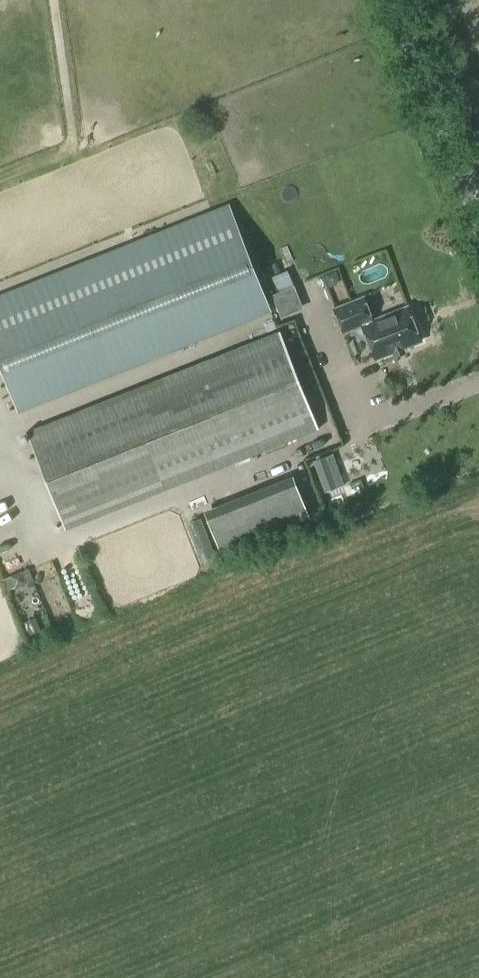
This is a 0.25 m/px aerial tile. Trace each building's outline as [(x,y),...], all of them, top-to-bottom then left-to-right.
[(232,212),(0,303),(0,366),(18,412),(272,312),(232,212)] [(294,287),(271,296),(281,319),(303,310),(294,287)] [(421,341),(419,337),(422,336),(417,324),(414,325),(407,308),(373,322),(363,299),(335,310),(344,332),(363,325),(376,359),(394,352),(395,354),(404,351),(403,349),(421,341)] [(27,433),(58,511),(65,529),(318,429),(280,333),(27,433)] [(344,486),(332,456),(314,462),(326,492),(344,486)] [(309,519),(293,478),(205,513),(222,554),(309,519)] [(69,605),(87,603),(86,591),(68,594),(69,605)] [(24,623),(30,637),(41,632),(35,618),(24,623)]
